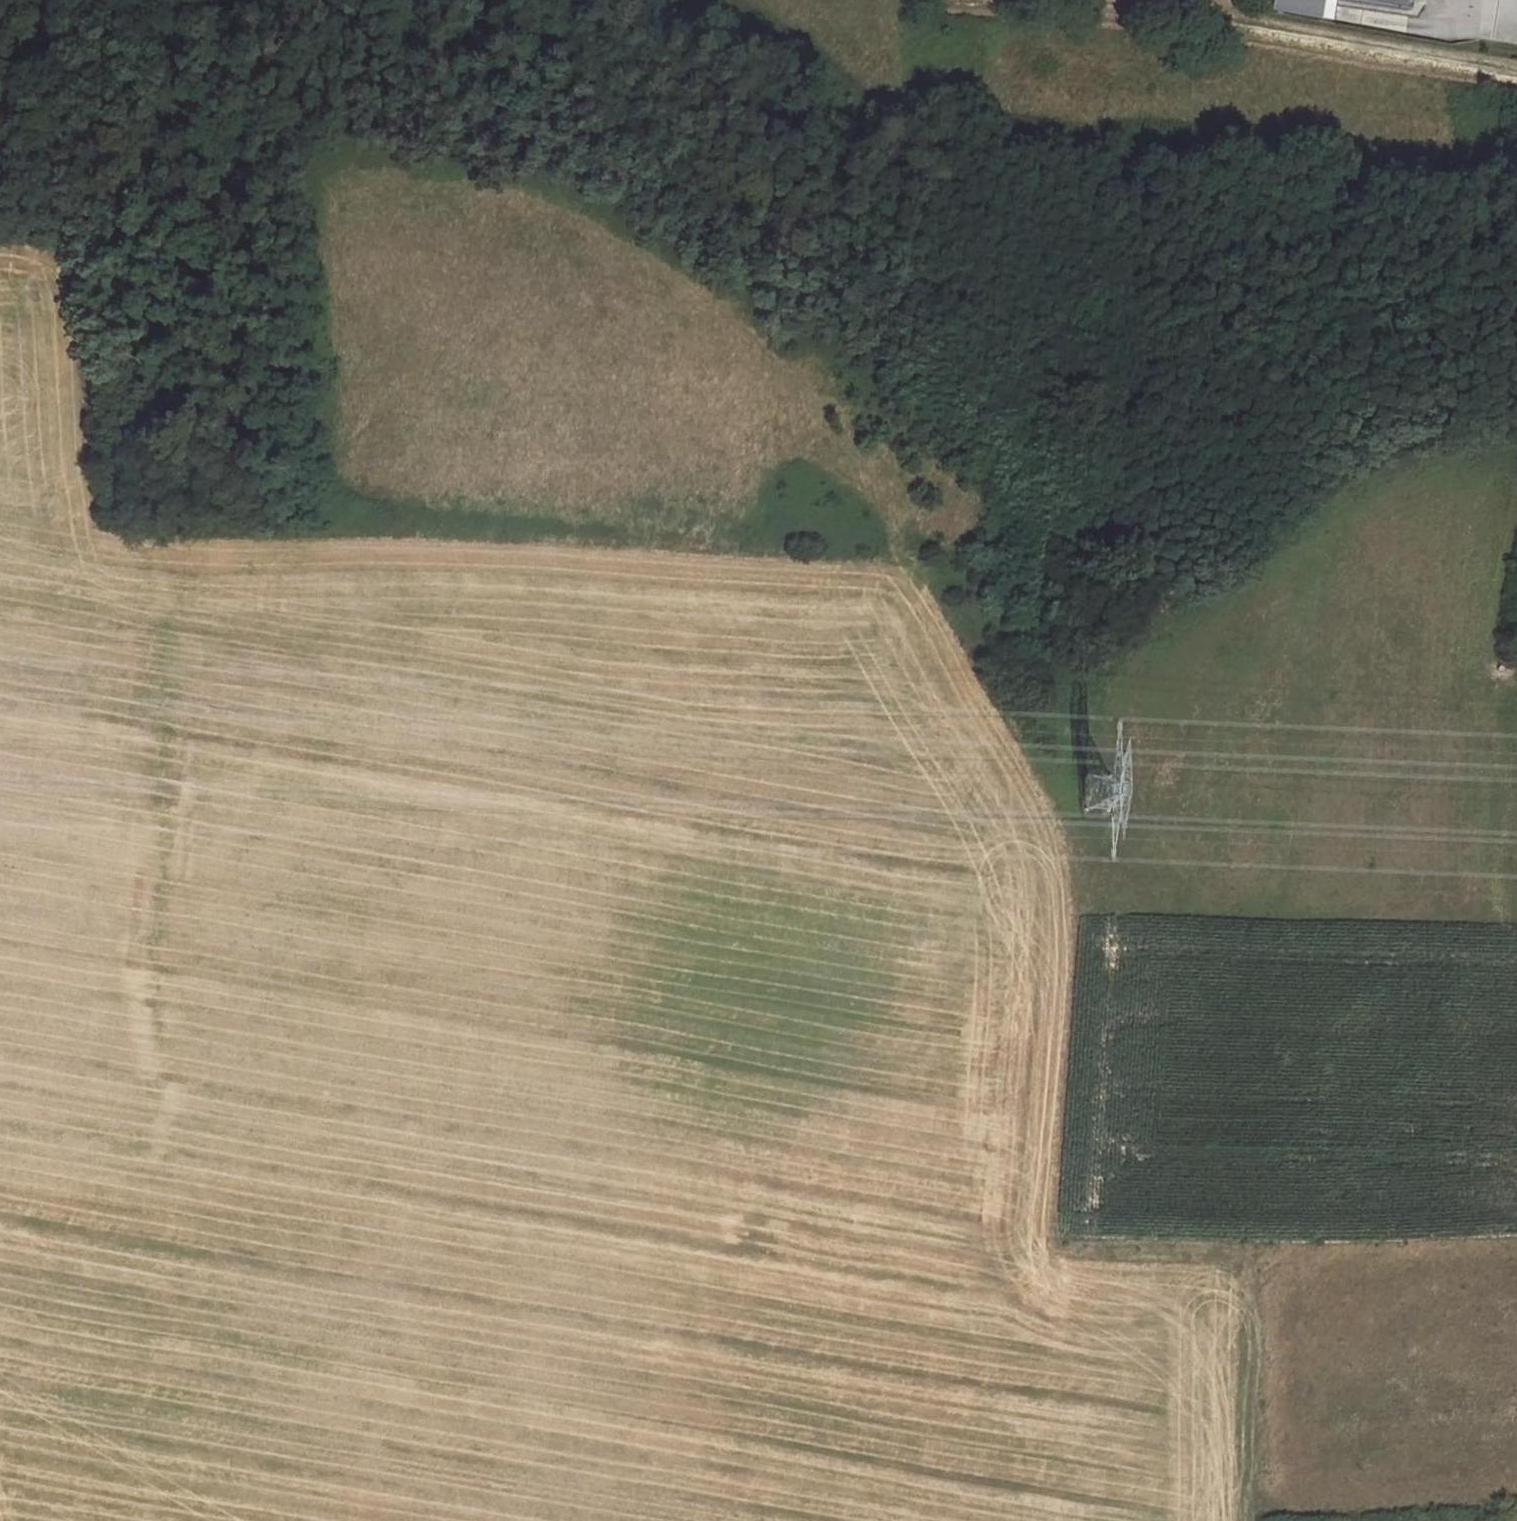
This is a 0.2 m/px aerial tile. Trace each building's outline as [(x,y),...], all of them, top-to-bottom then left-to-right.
[(1270,10),(1320,19),(1322,0),(1272,0),(1270,10)] [(1320,19),(1331,20),(1334,0),(1322,0),(1320,19)] [(1408,10),(1410,0),(1338,0),(1408,10)]
